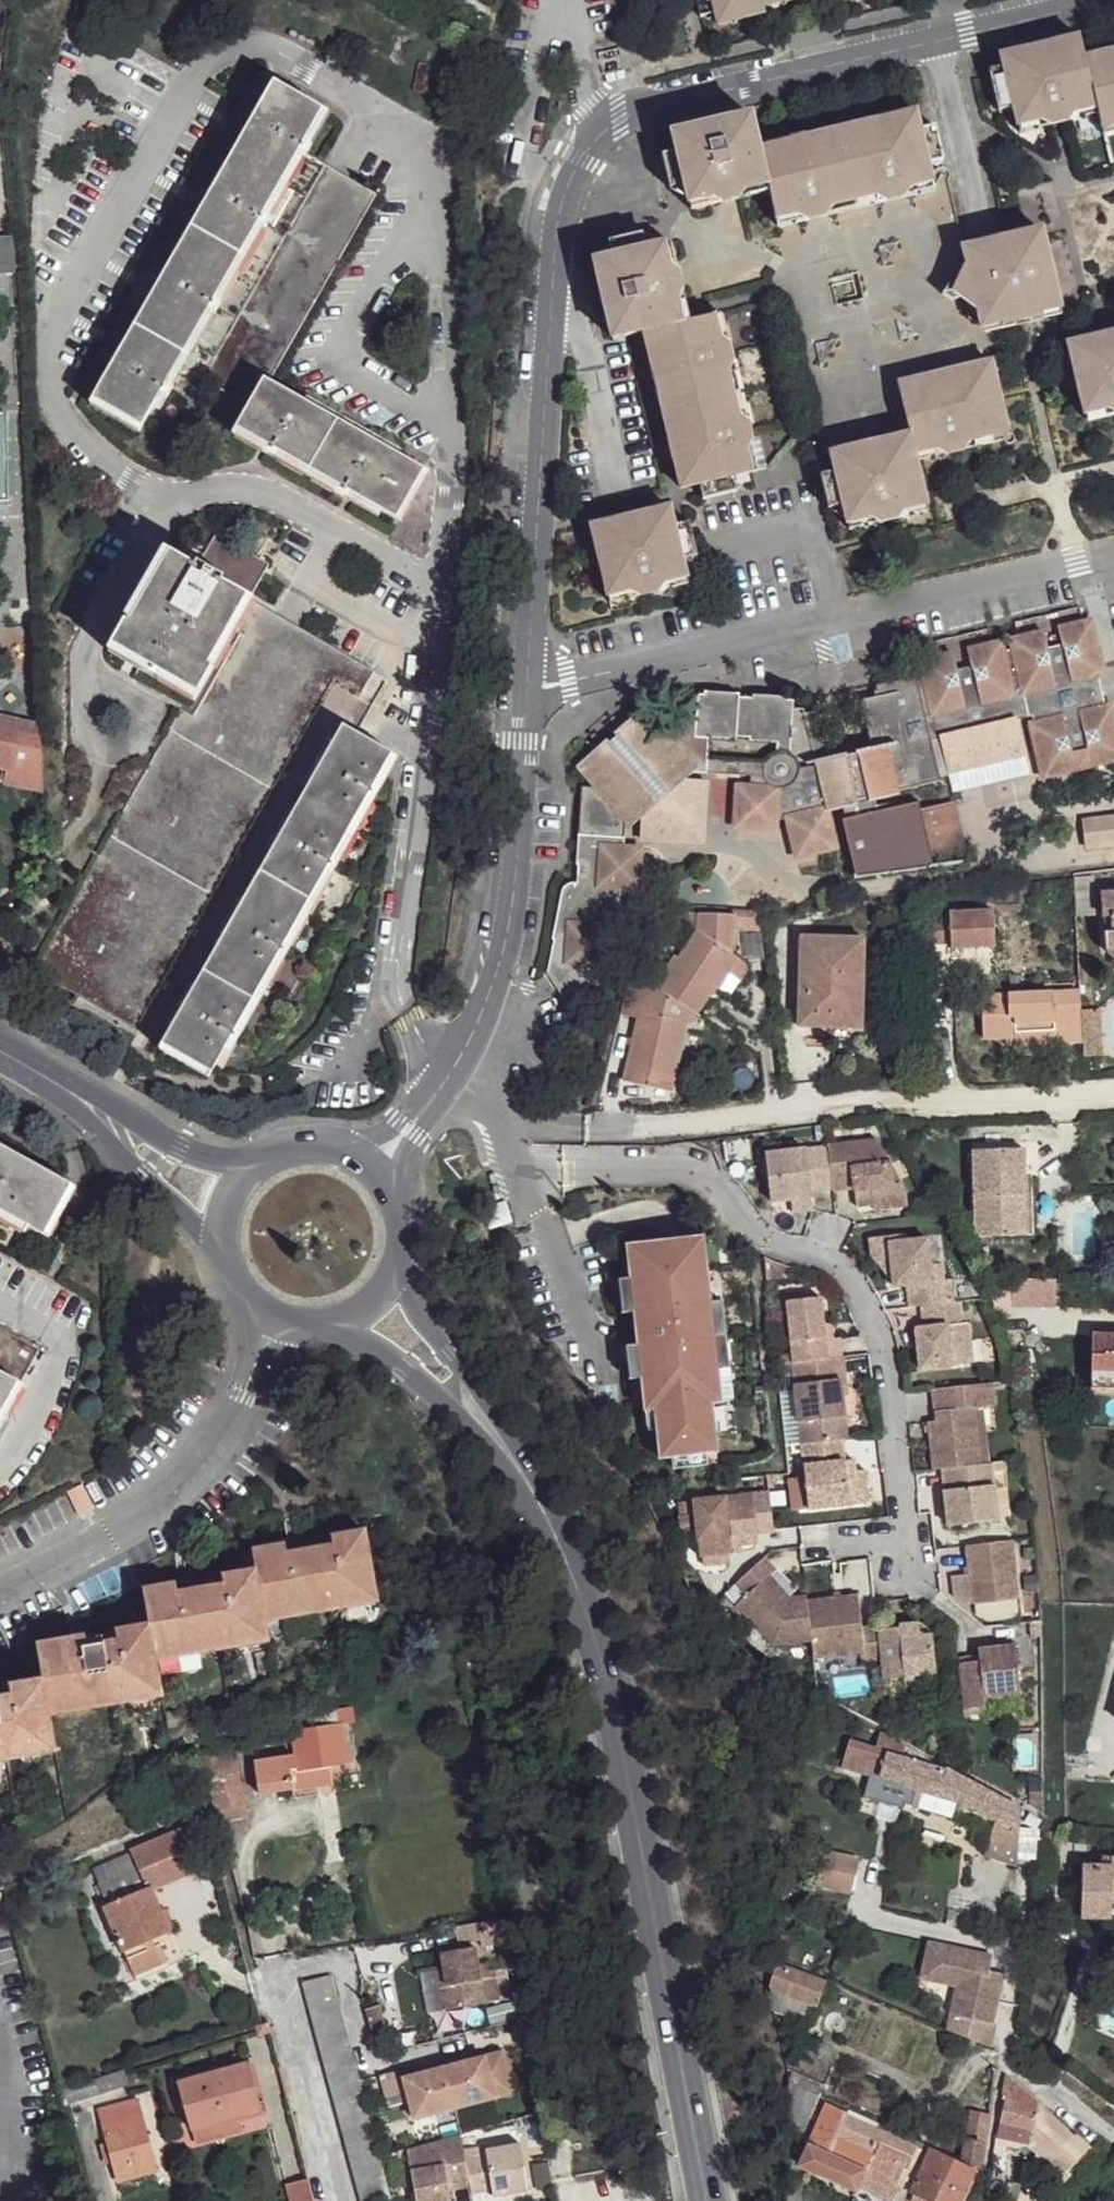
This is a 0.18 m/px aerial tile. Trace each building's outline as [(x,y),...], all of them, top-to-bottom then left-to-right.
[(688,26),(703,22),(707,35),(748,24),(755,19),(754,12),(808,0),(681,0),(688,26)] [(1088,55),(1082,35),(1004,53),(1006,65),(992,69),(1001,107),(1005,122),(1017,119),(1020,128),(1100,109),(1088,55)] [(1088,55),(1100,109),(1105,134),(1113,132),(1113,49),(1088,55)] [(157,408),(327,112),(278,84),(97,398),(144,427),(157,408)] [(928,126),(924,107),(911,107),(761,142),(754,116),(744,118),(674,136),(678,153),(662,158),(670,194),(691,204),(693,214),(734,202),(772,194),(778,225),(941,185),(937,162),(951,158),(943,124),(928,126)] [(333,118),(327,112),(157,408),(164,412),(189,371),(311,159),(333,118)] [(378,199),(311,159),(189,371),(250,409),(237,431),(381,513),(400,524),(427,474),(399,458),(402,451),(384,441),(379,447),(324,415),(327,409),(310,399),(305,406),(270,385),(378,199)] [(1065,302),(1046,227),(967,245),(982,321),(1005,316),(1006,323),(1043,314),(1042,308),(1065,302)] [(12,233),(0,234),(0,268),(15,267),(12,233)] [(691,308),(675,243),(660,246),(643,235),(608,244),(609,256),(596,260),(604,292),(615,339),(646,333),(694,320),(691,308)] [(729,357),(710,351),(717,314),(694,320),(646,333),(686,492),(689,491),(690,484),(694,488),(699,487),(702,500),(734,493),(747,479),(753,475),(729,357)] [(1072,344),(1089,420),(1113,414),(1113,334),(1072,344)] [(1010,424),(995,363),(903,381),(906,397),(911,429),(919,461),(1012,439),(1010,424)] [(140,436),(144,427),(97,398),(92,406),(140,436)] [(6,410),(0,411),(0,513),(10,513),(6,410)] [(919,461),(911,429),(827,448),(831,466),(823,470),(833,524),(843,522),(846,534),(930,516),(919,461)] [(376,522),(381,513),(237,431),(233,438),(376,522)] [(669,507),(590,525),(608,603),(677,588),(676,586),(680,585),(677,575),(691,572),(682,524),(678,525),(678,522),(673,523),(669,507)] [(271,564),(217,533),(197,567),(253,600),(271,564)] [(197,567),(167,550),(110,650),(190,697),(196,700),(253,600),(197,567)] [(345,725),(376,672),(253,600),(196,700),(190,697),(34,969),(164,1045),(345,725)] [(1088,619),(1085,603),(1019,618),(1023,633),(1048,628),(1053,647),(1063,644),(1060,625),(1088,619)] [(656,690),(634,707),(637,712),(611,731),(608,727),(582,747),(597,768),(587,772),(578,846),(582,847),(582,865),(575,866),(569,870),(553,945),(571,975),(584,966),(599,967),(601,945),(611,946),(612,940),(616,940),(618,910),(615,910),(617,892),(631,892),(634,880),(646,882),(650,848),(647,848),(646,841),(637,841),(639,819),(644,822),(657,810),(705,768),(712,762),(748,767),(748,776),(742,776),(742,781),(738,781),(735,815),(739,816),(739,821),(769,825),(770,821),(778,820),(779,815),(791,814),(793,820),(791,820),(798,853),(802,852),(804,856),(832,851),(831,843),(835,842),(830,808),(843,804),(845,819),(844,819),(856,877),(932,860),(920,801),(879,810),(875,793),(941,778),(935,748),(929,749),(928,736),(944,733),(1016,718),(1032,714),(1035,727),(1039,727),(1040,731),(1037,732),(1045,767),(1048,767),(1050,771),(1078,765),(1075,749),(1086,746),(1091,763),(1113,759),(1113,714),(1113,707),(1108,708),(1099,668),(1104,666),(1094,622),(1089,623),(1088,619),(1060,625),(1063,644),(1053,647),(1048,628),(1023,633),(1022,636),(1016,639),(1016,646),(1008,647),(1005,641),(1002,641),(1000,636),(974,643),(976,660),(965,663),(961,647),(935,653),(932,654),(932,659),(930,659),(932,672),(916,676),(914,667),(876,676),(876,683),(872,683),(873,689),(861,692),(864,699),(868,698),(869,704),(865,706),(872,740),(835,749),(823,700),(811,703),(810,699),(804,698),(802,693),(767,689),(766,693),(753,691),(752,688),(719,684),(711,688),(709,701),(677,701),(674,713),(656,690)] [(1000,636),(998,623),(932,637),(935,653),(961,647),(965,663),(976,660),(974,643),(1000,636)] [(41,724),(0,713),(0,780),(45,790),(41,724)] [(1024,756),(1016,718),(944,733),(953,771),(1024,756)] [(393,752),(345,725),(164,1045),(161,1051),(208,1078),(223,1051),(393,752)] [(721,834),(726,772),(705,768),(657,810),(656,830),(721,834)] [(1082,821),(1086,853),(1113,849),(1113,817),(1082,821)] [(1104,885),(1105,916),(1112,916),(1113,928),(1107,928),(1108,950),(1112,956),(1113,957),(1113,885),(1104,885)] [(949,919),(927,920),(929,944),(950,943),(951,948),(995,946),(993,911),(949,913),(949,919)] [(735,953),(735,918),(707,916),(704,931),(687,956),(680,952),(661,981),(672,991),(695,1007),(714,982),(718,986),(742,957),(735,953)] [(864,1012),(869,941),(806,938),(800,1029),(831,1030),(832,1021),(863,1022),(864,1012)] [(676,1083),(689,1020),(666,1013),(672,991),(661,981),(659,980),(630,975),(623,1010),(642,1014),(630,1075),(676,1083)] [(1077,1039),(1074,990),(1053,992),(1056,1041),(1077,1039)] [(1056,1041),(1053,992),(981,996),(983,1036),(1016,1035),(1016,1042),(1056,1041)] [(1103,1050),(1101,1006),(1082,1006),(1084,1052),(1103,1050)] [(871,1012),(864,1012),(863,1022),(832,1021),(831,1030),(832,1041),(870,1041),(871,1012)] [(1025,1149),(1025,1140),(973,1138),(974,1149),(1025,1149)] [(1037,1173),(1037,1139),(1025,1140),(1025,1149),(1025,1172),(1033,1173),(1037,1173)] [(878,1140),(828,1145),(828,1146),(833,1188),(833,1189),(854,1187),(856,1201),(873,1199),(906,1196),(878,1140)] [(72,1186),(0,1146),(0,1216),(42,1239),(72,1186)] [(828,1146),(765,1152),(770,1200),(791,1198),(811,1196),(810,1190),(833,1188),(828,1146)] [(1025,1172),(1025,1149),(974,1149),(975,1232),(1016,1232),(1016,1190),(1025,1189),(1025,1172)] [(1033,1189),(1033,1173),(1025,1172),(1025,1189),(1031,1189),(1033,1189)] [(1016,1232),(1033,1230),(1033,1189),(1031,1189),(1025,1189),(1016,1190),(1016,1232)] [(811,1196),(791,1198),(792,1212),(812,1209),(811,1196)] [(906,1196),(873,1199),(873,1208),(907,1205),(906,1196)] [(888,1234),(869,1236),(871,1254),(884,1269),(891,1268),(893,1285),(906,1283),(909,1305),(920,1304),(952,1300),(949,1279),(942,1279),(941,1262),(930,1263),(927,1237),(890,1241),(888,1234)] [(708,1237),(698,1238),(702,1271),(713,1270),(708,1237)] [(698,1238),(631,1247),(635,1280),(639,1314),(644,1347),(648,1379),(653,1412),(662,1411),(665,1427),(669,1460),(681,1458),(714,1454),(726,1453),(724,1436),(720,1404),(729,1403),(725,1370),(716,1304),(713,1270),(702,1271),(698,1238)] [(1056,1306),(1056,1278),(1010,1278),(1010,1306),(1056,1306)] [(635,1280),(623,1282),(627,1316),(639,1314),(635,1280)] [(819,1296),(785,1300),(792,1361),(827,1357),(839,1356),(837,1336),(824,1338),(819,1296)] [(952,1300),(920,1304),(922,1324),(923,1332),(915,1333),(918,1366),(971,1361),(967,1321),(961,1321),(959,1300),(952,1300)] [(729,1302),(716,1304),(725,1370),(737,1369),(729,1302)] [(922,1324),(914,1325),(915,1333),(923,1332),(922,1324)] [(1096,1328),(1094,1384),(1113,1385),(1113,1329),(1096,1328)] [(40,1353),(0,1330),(0,1374),(21,1386),(40,1353)] [(644,1347),(631,1348),(635,1382),(648,1379),(644,1347)] [(21,1386),(0,1374),(0,1423),(21,1386)] [(841,1439),(847,1438),(839,1380),(794,1385),(798,1422),(814,1421),(816,1442),(841,1439)] [(991,1382),(932,1387),(934,1419),(926,1420),(931,1467),(941,1466),(977,1462),(972,1406),(992,1405),(991,1382)] [(662,1411),(653,1412),(655,1428),(665,1427),(662,1411)] [(816,1442),(801,1444),(805,1477),(809,1509),(869,1501),(865,1469),(854,1470),(846,1471),(844,1460),(841,1439),(816,1442)] [(714,1454),(681,1458),(682,1471),(716,1466),(714,1454)] [(852,1459),(844,1460),(846,1471),(854,1470),(852,1459)] [(1003,1459),(989,1461),(996,1518),(1010,1516),(1003,1459)] [(977,1462),(941,1466),(947,1523),(996,1518),(989,1461),(977,1462)] [(805,1477),(789,1479),(793,1511),(809,1509),(805,1477)] [(766,1493),(691,1498),(691,1507),(695,1556),(698,1556),(724,1553),(727,1553),(726,1545),(737,1544),(754,1543),(753,1533),(769,1532),(766,1493)] [(375,1599),(361,1526),(250,1545),(252,1562),(263,1618),(375,1599)] [(1010,1537),(965,1542),(969,1573),(953,1575),(956,1596),(964,1601),(1017,1595),(1010,1537)] [(726,1545),(727,1553),(738,1552),(737,1544),(726,1545)] [(724,1553),(698,1556),(698,1564),(725,1561),(724,1553)] [(777,1643),(813,1640),(808,1599),(808,1594),(791,1596),(769,1577),(775,1571),(761,1560),(735,1588),(747,1599),(737,1609),(777,1643)] [(263,1618),(252,1562),(142,1581),(148,1623),(155,1650),(265,1631),(263,1618)] [(859,1593),(808,1599),(813,1640),(815,1656),(865,1650),(859,1593)] [(899,1624),(878,1626),(883,1674),(905,1673),(906,1682),(937,1679),(932,1630),(924,1631),(919,1628),(918,1620),(899,1622),(899,1624)] [(155,1650),(148,1623),(35,1641),(42,1679),(48,1712),(161,1691),(155,1650)] [(878,1623),(863,1625),(865,1650),(866,1657),(881,1656),(878,1626),(878,1623)] [(980,1658),(959,1660),(964,1711),(985,1709),(985,1698),(1021,1694),(1015,1647),(979,1651),(980,1658)] [(905,1673),(883,1674),(885,1691),(907,1689),(906,1682),(905,1673)] [(42,1679),(0,1686),(0,1762),(54,1752),(48,1712),(42,1679)] [(339,1723),(337,1710),(319,1711),(320,1717),(310,1719),(311,1728),(292,1731),(295,1752),(255,1759),(259,1792),(293,1788),(292,1773),(299,1773),(347,1765),(342,1723),(339,1723)] [(902,1757),(946,1768),(887,1737),(883,1752),(902,1757)] [(879,1776),(883,1752),(851,1742),(842,1769),(879,1778),(879,1776)] [(244,1793),(226,1746),(194,1758),(219,1812),(248,1806),(244,1793)] [(897,1780),(902,1757),(883,1752),(879,1776),(897,1780)] [(938,1797),(946,1768),(902,1757),(897,1780),(896,1783),(910,1787),(916,1790),(938,1797)] [(1020,1829),(1021,1808),(946,1768),(938,1797),(993,1819),(1020,1829)] [(1018,1868),(1020,1829),(993,1819),(985,1859),(1018,1868)] [(199,1871),(180,1830),(132,1851),(139,1867),(148,1888),(151,1886),(152,1890),(199,1871)] [(857,1870),(858,1858),(824,1852),(821,1862),(857,1870)] [(1100,1860),(1098,1912),(1113,1912),(1113,1860),(1100,1860)] [(857,1870),(821,1862),(818,1888),(853,1895),(857,1870)] [(148,1888),(139,1867),(99,1884),(107,1905),(148,1888)] [(152,1890),(151,1886),(148,1888),(107,1905),(104,1906),(126,1951),(170,1931),(152,1890)] [(507,1919),(480,1923),(483,1945),(511,1940),(507,1919)] [(174,1939),(170,1931),(126,1951),(128,1960),(174,1939)] [(951,1980),(929,1976),(934,1943),(926,1942),(919,1981),(955,1986),(951,1980)] [(987,1973),(990,1955),(934,1943),(929,1976),(951,1980),(955,1986),(948,2029),(965,2036),(988,2046),(998,1984),(986,1982),(987,1973)] [(447,1967),(429,1969),(436,2010),(488,2002),(481,1964),(477,1945),(443,1951),(447,1967)] [(488,1962),(481,1964),(488,2002),(502,1999),(496,1969),(489,1970),(488,1962)] [(817,2004),(826,1983),(776,1964),(769,1987),(772,1988),(817,2004)] [(987,1973),(986,1982),(998,1984),(1000,1974),(987,1973)] [(351,2049),(332,1975),(304,1982),(322,2055),(351,2049)] [(371,2122),(351,2049),(322,2055),(342,2130),(371,2122)] [(505,2054),(488,2059),(406,2080),(416,2121),(420,2137),(441,2132),(437,2116),(497,2101),(515,2096),(505,2054)] [(256,2103),(245,2062),(177,2081),(188,2128),(235,2116),(234,2108),(256,2103)] [(1033,2127),(1039,2104),(1007,2074),(1003,2093),(1007,2093),(997,2132),(1006,2132),(1032,2132),(1033,2127)] [(806,2128),(820,2096),(818,2094),(815,2102),(810,2101),(806,2110),(809,2112),(802,2129),(806,2128)] [(140,2115),(135,2099),(115,2105),(120,2120),(140,2115)] [(259,2110),(256,2103),(234,2108),(235,2116),(259,2110)] [(864,2191),(889,2135),(874,2128),(846,2115),(848,2112),(826,2103),(799,2162),(859,2190),(864,2191)] [(1086,2144),(1089,2143),(1079,2136),(1077,2138),(1039,2104),(1033,2127),(1038,2124),(1051,2134),(1046,2141),(1068,2157),(1063,2167),(1067,2171),(1087,2148),(1086,2144)] [(120,2120),(115,2105),(98,2111),(102,2126),(120,2120)] [(984,2141),(989,2115),(971,2112),(968,2133),(979,2135),(978,2141),(984,2141)] [(156,2169),(140,2115),(120,2120),(102,2126),(116,2180),(156,2169)] [(889,2135),(892,2130),(877,2123),(874,2128),(889,2135)] [(1063,2167),(1068,2157),(1046,2141),(1051,2134),(1038,2124),(1033,2127),(1032,2132),(1029,2146),(1063,2167)] [(441,2132),(420,2137),(421,2143),(442,2137),(441,2132)] [(1004,2145),(1006,2132),(997,2132),(993,2156),(1003,2156),(1004,2145)] [(1029,2146),(1032,2132),(1006,2132),(1004,2145),(1029,2146)] [(898,2186),(918,2142),(905,2136),(902,2141),(889,2135),(864,2191),(875,2196),(883,2180),(893,2185),(890,2192),(895,2193),(898,2186)] [(980,2168),(984,2141),(978,2141),(966,2139),(962,2161),(980,2168)] [(407,2150),(416,2200),(451,2200),(447,2185),(468,2182),(469,2194),(491,2190),(493,2198),(526,2192),(518,2147),(485,2153),(486,2158),(464,2161),(460,2140),(407,2150)] [(979,2173),(980,2168),(962,2161),(918,2142),(898,2186),(912,2192),(930,2152),(973,2171),(979,2173)] [(973,2171),(930,2152),(912,2192),(915,2194),(929,2200),(931,2200),(959,2200),(973,2171)] [(308,2174),(286,2181),(290,2200),(315,2200),(308,2174)] [(915,2194),(912,2192),(898,2186),(895,2193),(891,2200),(912,2200),(915,2194)]
